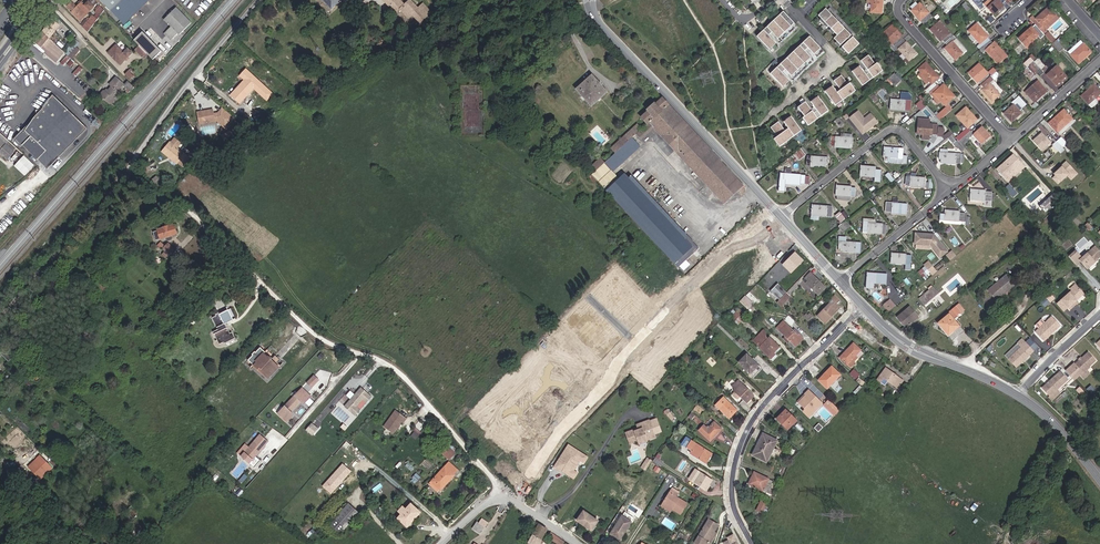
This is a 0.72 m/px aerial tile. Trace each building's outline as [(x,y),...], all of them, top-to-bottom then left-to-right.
[(80,20),(94,6),(88,1),(85,5),(81,2),(80,3),(78,6),(76,5),(71,0),(70,0),(66,4),(73,11),(72,12),(80,20)] [(125,25),(150,0),(100,0),(125,25)] [(331,9),(342,0),(323,0),(331,9)] [(404,5),(400,0),(383,0),(394,12),(398,8),(408,18),(411,14),(419,22),(425,17),(410,0),(404,5)] [(881,13),(883,0),(872,0),(872,3),(871,12),(881,13)] [(1002,4),(1004,2),(1003,0),(989,0),(984,4),(993,15),(1003,6),(1002,4)] [(924,25),(932,17),(920,3),(917,5),(915,2),(910,7),(912,10),(911,11),(924,25)] [(99,17),(104,10),(99,5),(96,9),(97,10),(95,13),(99,17)] [(176,7),(164,19),(171,27),(166,32),(172,39),(178,33),(179,35),(192,23),(176,7)] [(1045,26),(1056,17),(1048,8),(1041,14),(1042,16),(1041,17),(1039,16),(1035,19),(1037,20),(1033,23),(1044,36),(1052,44),(1055,41),(1047,32),(1044,29),(1047,28),(1045,26)] [(854,37),(829,10),(826,13),(828,14),(829,13),(836,20),(834,21),(836,23),(837,21),(842,26),(840,28),(842,29),(843,28),(851,36),(850,38),(847,41),(847,40),(844,44),(845,45),(851,39),(854,37)] [(826,13),(825,11),(817,18),(820,21),(827,28),(830,31),(833,35),(836,38),(833,41),(836,44),(839,47),(844,44),(847,40),(847,41),(850,38),(842,29),(840,28),(836,23),(834,21),(828,14),(826,13)] [(782,12),(755,37),(766,49),(773,42),(770,39),(770,40),(768,37),(771,34),(780,44),(781,43),(782,44),(798,29),(782,12)] [(88,32),(96,20),(92,17),(91,18),(89,19),(83,27),(88,32)] [(48,26),(54,31),(59,25),(53,20),(48,26)] [(827,28),(820,21),(819,22),(826,29),(827,28)] [(945,43),(953,35),(950,32),(948,34),(938,23),(931,30),(941,41),(942,40),(945,43)] [(987,37),(976,24),(968,31),(980,44),(976,47),(979,50),(990,41),(987,37)] [(892,49),(903,40),(900,37),(902,35),(892,25),(882,34),(892,45),(890,47),(892,49)] [(1031,41),(1037,36),(1040,39),(1044,36),(1035,25),(1032,28),(1032,27),(1019,39),(1028,49),(1034,44),(1031,41)] [(65,52),(42,33),(35,42),(44,50),(46,51),(45,53),(57,63),(65,52)] [(162,52),(143,33),(135,41),(139,45),(148,55),(150,56),(154,60),(162,52)] [(771,34),(768,37),(770,40),(770,39),(773,42),(766,49),(768,50),(774,44),(778,48),(782,44),(781,43),(780,44),(771,34)] [(955,60),(966,50),(953,35),(945,43),(947,46),(945,48),(955,60)] [(808,37),(768,75),(780,87),(786,81),(781,75),(784,73),(793,82),(794,81),(795,82),(824,55),(808,37)] [(847,56),(858,46),(851,39),(845,45),(841,49),(844,53),(847,56)] [(909,61),(916,54),(903,40),(892,49),(895,52),(898,49),(909,61)] [(998,64),(1006,57),(994,43),(993,44),(990,41),(979,50),(982,53),(985,50),(998,64)] [(1059,52),(1063,49),(1056,41),(1055,41),(1052,44),(1059,52)] [(1067,52),(1078,64),(1090,52),(1080,41),(1067,52)] [(128,49),(124,52),(116,45),(108,53),(120,65),(126,59),(128,57),(132,53),(128,49)] [(144,59),(148,55),(139,45),(135,49),(144,59)] [(68,56),(71,59),(80,50),(77,48),(68,56)] [(64,66),(66,64),(71,59),(68,56),(67,55),(60,63),(64,66)] [(852,75),(861,87),(881,72),(876,65),(874,66),(867,57),(860,63),(867,72),(868,74),(865,76),(863,75),(864,74),(862,70),(861,71),(859,69),(852,75)] [(1032,61),(1030,58),(1025,62),(1024,60),(1022,61),(1024,63),(1023,64),(1026,67),(1029,64),(1032,61)] [(70,67),(75,62),(71,59),(66,64),(70,67)] [(1038,74),(1042,71),(1033,61),(1032,61),(1029,64),(1038,74)] [(934,82),(939,77),(925,63),(918,69),(921,73),(919,75),(926,84),(929,81),(932,85),(925,91),(928,94),(937,85),(934,82)] [(981,85),(990,77),(979,64),(969,73),(978,83),(978,82),(981,85)] [(1035,77),(1038,74),(1029,64),(1026,67),(1035,77)] [(76,77),(77,76),(83,69),(79,65),(72,74),(76,77)] [(1046,75),(1056,85),(1066,76),(1056,66),(1046,75)] [(988,72),(991,76),(996,71),(993,67),(988,72)] [(134,76),(130,73),(133,70),(131,68),(125,74),(130,79),(132,77),(133,77),(134,76)] [(230,96),(239,104),(260,82),(245,69),(239,76),(244,80),(230,96)] [(1000,94),(990,83),(999,75),(996,71),(991,76),(990,77),(981,85),(984,88),(982,90),(992,101),(1000,94)] [(784,73),(781,75),(786,81),(780,87),(781,89),(788,82),(791,86),(795,82),(794,81),(793,82),(784,73)] [(893,88),(901,81),(894,74),(886,81),(893,88)] [(591,106),(607,92),(591,75),(575,89),(591,106)] [(123,84),(116,77),(110,84),(112,86),(108,91),(106,93),(104,91),(103,91),(100,95),(113,108),(114,107),(111,103),(120,94),(119,92),(120,90),(119,89),(123,84)] [(825,95),(834,107),(854,92),(849,85),(847,86),(840,77),(833,83),(840,92),(841,94),(838,96),(836,94),(837,94),(835,90),(834,91),(832,89),(825,95)] [(129,93),(134,88),(128,81),(124,85),(127,88),(125,90),(129,93)] [(1034,102),(1046,92),(1037,81),(1025,92),(1034,102)] [(946,94),(949,91),(944,84),(940,88),(946,94)] [(947,104),(954,97),(949,91),(946,94),(940,88),(939,88),(937,85),(928,94),(930,96),(932,95),(939,103),(942,101),(947,108),(937,117),(940,120),(952,109),(947,104)] [(1088,104),(1099,94),(1099,92),(1093,85),(1081,96),(1088,104)] [(28,140),(23,145),(36,158),(40,158),(47,151),(57,161),(87,130),(52,96),(42,110),(33,119),(25,130),(26,132),(23,135),(28,140)] [(647,124),(648,123),(668,106),(668,105),(662,98),(655,105),(654,104),(647,110),(648,111),(641,118),(647,124)] [(890,109),(910,111),(911,101),(890,99),(890,109)] [(807,127),(827,112),(818,100),(810,105),(811,107),(810,108),(813,112),(814,111),(815,113),(812,115),(811,113),(804,104),(796,109),(803,118),(801,120),(807,127)] [(919,110),(926,107),(922,100),(916,103),(919,110)] [(1004,114),(1011,122),(1021,113),(1019,111),(1022,109),(1018,105),(1015,107),(1013,105),(1004,114)] [(712,154),(713,154),(668,106),(648,123),(653,128),(724,204),(742,187),(731,175),(712,154)] [(212,110),(197,113),(199,124),(215,121),(217,121),(226,128),(234,119),(222,108),(218,113),(213,114),(212,110)] [(1059,136),(1074,123),(1063,110),(1049,124),(1059,136)] [(858,111),(850,118),(863,134),(869,129),(868,128),(869,127),(871,127),(878,123),(871,114),(865,119),(858,111)] [(971,131),(968,128),(977,120),(969,111),(959,119),(967,128),(956,138),(959,141),(971,131)] [(924,123),(925,118),(918,118),(917,134),(922,134),(921,139),(929,140),(930,135),(932,135),(932,134),(937,135),(942,138),(942,128),(938,128),(938,124),(929,124),(924,123)] [(780,147),(800,132),(791,120),(783,125),(784,127),(783,128),(786,131),(787,131),(789,132),(785,135),(784,133),(777,124),(769,129),(776,138),(774,139),(780,147)] [(635,135),(640,140),(653,128),(648,123),(647,124),(641,130),(637,133),(635,135)] [(615,153),(632,138),(635,135),(637,133),(641,130),(637,125),(611,149),(615,153)] [(971,136),(980,146),(990,137),(981,127),(973,134),(971,131),(959,141),(965,148),(966,146),(963,143),(971,136)] [(23,145),(28,140),(23,135),(26,132),(25,130),(16,140),(22,146),(23,145)] [(949,131),(942,137),(945,141),(948,139),(951,136),(953,135),(949,131)] [(224,140),(231,136),(229,132),(222,135),(224,140)] [(0,133),(0,154),(1,155),(3,157),(7,160),(15,152),(14,151),(17,148),(0,133)] [(850,145),(852,145),(853,134),(841,133),(840,137),(831,136),(831,145),(835,146),(835,147),(850,148),(850,145)] [(1041,151),(1050,142),(1042,133),(1033,141),(1041,151)] [(962,152),(964,150),(951,136),(948,139),(957,149),(958,148),(962,152)] [(1062,148),(1067,143),(1061,137),(1057,141),(1062,148)] [(180,143),(174,138),(171,143),(170,142),(162,152),(169,157),(170,156),(177,163),(182,167),(183,166),(188,160),(189,159),(176,148),(180,143)] [(604,164),(612,172),(640,147),(632,138),(615,153),(604,164)] [(1058,152),(1058,151),(1062,148),(1057,141),(1052,146),(1058,152)] [(907,156),(903,156),(903,149),(884,147),(883,157),(885,157),(884,161),(890,161),(890,157),(903,158),(903,163),(907,164),(907,156)] [(793,154),(799,161),(806,155),(801,148),(793,154)] [(956,163),(960,163),(961,154),(948,153),(948,149),(940,149),(940,152),(939,152),(939,159),(941,159),(941,163),(956,164),(956,163)] [(40,158),(36,158),(48,169),(57,161),(47,151),(40,158)] [(1017,174),(1014,171),(1022,164),(1013,154),(997,170),(1009,183),(1017,175),(1017,174)] [(24,176),(34,165),(24,156),(14,167),(24,176)] [(826,164),(828,164),(828,157),(807,156),(806,165),(810,165),(810,166),(825,167),(826,164)] [(1078,174),(1066,161),(1061,166),(1062,166),(1054,174),(1055,176),(1053,178),(1058,184),(1061,182),(1067,177),(1071,181),(1078,174)] [(692,247),(661,213),(624,174),(618,180),(612,172),(604,164),(592,175),(674,264),(692,247)] [(1014,171),(1017,174),(1025,167),(1022,164),(1014,171)] [(874,181),(880,182),(881,170),(876,170),(876,167),(861,166),(860,176),(875,177),(874,181)] [(801,184),(805,184),(805,175),(781,173),(779,190),(785,191),(786,184),(800,186),(801,184)] [(159,189),(164,185),(154,175),(150,179),(159,189)] [(910,187),(925,188),(926,178),(906,177),(906,185),(910,185),(910,187)] [(851,196),(855,197),(856,188),(851,188),(851,186),(836,185),(835,196),(837,196),(836,200),(850,201),(851,196)] [(1011,195),(1015,191),(1010,186),(1006,190),(1011,195)] [(984,206),(990,206),(992,192),(985,192),(985,191),(970,190),(970,200),(984,201),(984,206)] [(1040,207),(1045,212),(1060,198),(1056,192),(1044,203),(1040,206),(1040,207)] [(891,213),(907,214),(907,204),(886,202),(885,211),(892,211),(891,213)] [(811,216),(832,217),(833,206),(812,204),(811,216)] [(939,223),(965,225),(966,214),(959,213),(959,212),(944,210),(944,214),(940,214),(939,223)] [(840,225),(846,220),(840,212),(835,216),(840,221),(838,222),(840,225)] [(838,226),(843,232),(851,225),(846,220),(840,225),(838,226)] [(882,233),(885,233),(886,225),(883,225),(883,223),(864,222),(863,231),(867,231),(867,233),(882,234),(882,233)] [(160,239),(177,234),(174,225),(168,227),(168,226),(163,228),(158,230),(158,231),(153,232),(156,241),(160,239)] [(915,234),(914,243),(929,245),(929,244),(940,258),(948,252),(936,237),(930,236),(930,235),(920,234),(920,235),(915,234)] [(841,251),(860,253),(861,243),(846,242),(847,237),(840,236),(839,247),(841,247),(841,251)] [(162,255),(167,259),(175,250),(168,243),(165,246),(161,242),(157,246),(162,250),(165,252),(162,255)] [(1099,258),(1099,257),(1099,250),(1096,246),(1083,257),(1076,250),(1069,257),(1078,266),(1082,262),(1088,269),(1096,261),(1098,258),(1099,258)] [(951,260),(956,256),(952,251),(947,256),(951,260)] [(783,265),(791,273),(803,261),(795,253),(783,265)] [(895,256),(891,254),(890,263),(905,264),(905,270),(910,270),(911,256),(906,256),(906,255),(895,254),(895,256)] [(1008,261),(1011,264),(1018,258),(1016,255),(1008,261)] [(926,267),(925,266),(922,269),(929,277),(932,275),(930,272),(926,267)] [(929,277),(922,269),(918,272),(925,280),(929,277)] [(100,294),(108,287),(96,275),(92,278),(87,273),(83,277),(100,294)] [(818,295),(825,288),(810,273),(805,279),(808,281),(806,283),(818,295)] [(872,275),(867,274),(866,288),(873,289),(873,283),(886,285),(887,275),(887,274),(871,273),(872,275)] [(987,290),(996,300),(1014,285),(1006,275),(987,290)] [(770,291),(779,299),(786,291),(778,283),(770,291)] [(1072,303),(1075,300),(1084,293),(1077,285),(1072,289),(1061,299),(1067,306),(1070,309),(1074,305),(1072,303)] [(919,299),(924,305),(938,293),(933,287),(919,299)] [(787,292),(777,302),(781,306),(791,296),(787,292)] [(1050,301),(1054,297),(1049,292),(1045,296),(1050,301)] [(745,295),(740,301),(747,308),(753,303),(745,295)] [(825,323),(829,319),(840,308),(836,305),(840,301),(834,295),(831,298),(835,302),(831,305),(830,304),(818,316),(825,323)] [(1044,295),(1039,300),(1044,306),(1050,301),(1045,296),(1044,295)] [(1067,306),(1061,299),(1057,303),(1063,310),(1067,306)] [(888,312),(895,306),(889,300),(883,306),(888,312)] [(964,310),(959,305),(947,314),(948,315),(938,323),(948,335),(958,326),(952,319),(960,313),(964,310)] [(897,317),(906,328),(918,317),(909,307),(897,317)] [(232,332),(230,333),(227,328),(225,329),(223,325),(234,320),(228,310),(220,315),(219,313),(215,315),(216,316),(211,318),(218,330),(213,332),(219,345),(223,343),(223,344),(235,338),(232,332)] [(731,318),(734,321),(742,313),(739,310),(731,318)] [(1036,331),(1044,340),(1061,323),(1053,315),(1036,331)] [(796,347),(803,339),(795,330),(793,331),(786,324),(779,331),(796,347)] [(764,338),(762,336),(766,332),(765,330),(755,341),(758,344),(764,338)] [(776,354),(773,352),(779,347),(769,338),(767,341),(764,338),(758,344),(761,347),(760,348),(771,359),(776,354)] [(1009,359),(1016,366),(1033,349),(1022,338),(1017,342),(1021,346),(1009,359)] [(1005,354),(1009,359),(1021,346),(1017,342),(1005,354)] [(9,362),(14,356),(9,351),(14,345),(12,343),(6,349),(5,348),(0,353),(9,362)] [(994,350),(986,343),(985,345),(992,352),(994,350)] [(855,363),(854,361),(857,357),(855,356),(861,350),(853,344),(840,358),(850,368),(855,363)] [(273,355),(271,359),(265,354),(267,351),(265,349),(263,352),(258,348),(255,351),(260,355),(259,357),(260,359),(261,357),(264,360),(265,358),(276,368),(279,366),(276,363),(278,360),(273,355)] [(269,376),(276,368),(265,358),(264,360),(261,357),(260,359),(259,357),(260,355),(255,351),(254,353),(253,352),(250,355),(251,356),(248,359),(253,363),(254,362),(256,363),(253,366),(257,370),(259,367),(269,376)] [(1072,366),(1081,375),(1097,360),(1089,352),(1083,358),(1081,360),(1076,364),(1075,363),(1072,366)] [(753,376),(760,368),(746,355),(739,363),(753,376)] [(267,379),(269,376),(259,367),(257,370),(267,379)] [(818,381),(827,389),(840,375),(832,367),(818,381)] [(897,388),(903,381),(885,368),(877,380),(884,385),(887,381),(897,388)] [(1051,396),(1058,389),(1069,379),(1061,371),(1043,388),(1051,396)] [(314,387),(320,380),(316,376),(309,382),(314,387)] [(738,381),(735,384),(732,387),(736,390),(735,391),(733,394),(734,396),(735,398),(738,399),(740,397),(747,403),(754,396),(738,381)] [(305,404),(312,396),(304,388),(280,413),(288,422),(295,414),(292,412),(302,401),(305,404)] [(1050,398),(1053,401),(1062,393),(1058,389),(1051,396),(1050,398)] [(357,407),(363,399),(367,402),(371,397),(363,390),(361,393),(358,391),(345,407),(356,416),(360,410),(357,407)] [(811,416),(822,405),(808,391),(805,394),(806,395),(798,403),(811,416)] [(732,413),(735,409),(723,398),(716,406),(729,418),(733,414),(732,413)] [(834,416),(839,411),(832,403),(827,409),(834,416)] [(670,417),(672,414),(667,409),(664,412),(670,417)] [(787,430),(796,421),(785,410),(776,419),(787,430)] [(395,412),(383,428),(392,435),(401,424),(402,425),(406,421),(395,412)] [(645,442),(655,436),(647,420),(638,424),(640,429),(636,431),(633,433),(632,431),(623,436),(629,447),(637,443),(644,440),(645,442)] [(311,422),(305,430),(312,435),(318,428),(311,422)] [(699,431),(710,442),(722,430),(714,422),(708,429),(704,425),(699,431)] [(257,456),(269,441),(262,434),(246,452),(254,459),(250,463),(256,468),(262,460),(257,456)] [(752,455),(767,462),(777,441),(763,434),(752,455)] [(706,464),(712,454),(686,438),(682,444),(692,451),(690,454),(706,464)] [(449,460),(455,453),(446,446),(441,452),(449,460)] [(564,449),(553,467),(558,471),(559,469),(562,471),(563,470),(565,471),(564,473),(572,478),(576,473),(573,470),(573,469),(573,467),(569,464),(572,459),(576,462),(579,461),(579,460),(583,463),(586,457),(572,448),(569,452),(564,449)] [(38,482),(55,464),(43,453),(29,467),(23,461),(20,464),(38,482)] [(660,467),(663,462),(656,457),(653,462),(660,467)] [(573,467),(573,469),(579,461),(576,462),(572,459),(569,464),(573,467)] [(431,482),(441,490),(454,475),(453,475),(457,470),(449,462),(431,482)] [(331,494),(351,471),(342,463),(322,485),(331,494)] [(38,482),(20,464),(19,465),(37,483),(38,482)] [(709,485),(712,481),(695,469),(689,479),(706,490),(709,486),(709,485)] [(763,491),(767,493),(773,481),(769,480),(768,479),(754,472),(751,478),(753,478),(750,485),(763,491)] [(680,514),(687,504),(676,497),(679,492),(672,489),(670,493),(669,493),(663,502),(673,508),(672,509),(680,514)] [(756,511),(762,514),(767,504),(761,501),(756,511)] [(673,508),(663,502),(662,505),(671,511),(672,509),(673,508)] [(330,524),(340,534),(359,513),(348,503),(330,524)] [(398,519),(407,527),(420,512),(411,504),(406,510),(403,507),(399,511),(402,514),(398,519)] [(577,521),(591,531),(598,522),(584,511),(577,521)] [(615,536),(620,539),(631,522),(622,516),(611,534),(615,537),(615,536)] [(488,523),(481,519),(479,523),(484,526),(485,527),(488,523)] [(707,542),(718,525),(709,520),(695,543),(697,543),(708,543),(709,543),(707,542)] [(479,534),(484,526),(479,523),(475,521),(471,529),(479,534)] [(533,535),(542,540),(547,530),(539,524),(533,535)] [(564,542),(551,533),(549,535),(550,536),(549,538),(558,543),(557,543),(563,543),(564,542)] [(540,543),(542,540),(533,535),(531,538),(540,543)]
